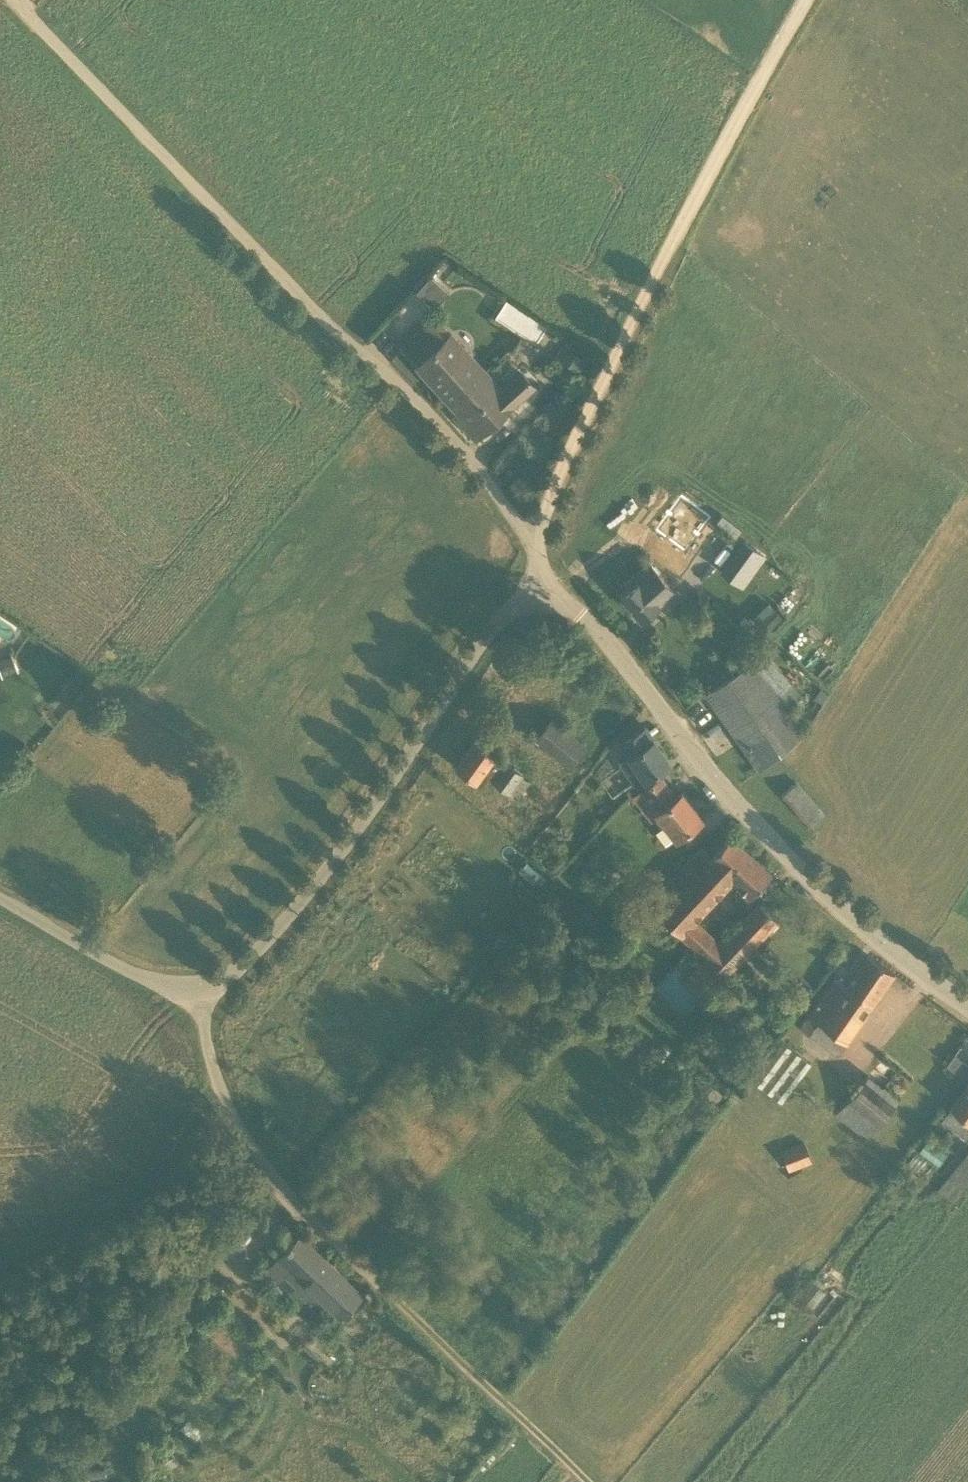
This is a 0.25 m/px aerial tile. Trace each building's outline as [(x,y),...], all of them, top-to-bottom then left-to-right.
[(430,275),(415,291),(433,307),(448,291),(430,275)] [(445,340),(429,323),(402,347),(418,364),(417,365),(450,402),(483,372),(450,335),(445,340)] [(562,345),(553,356),(579,374),(587,363),(562,345)] [(483,372),(450,402),(458,411),(454,414),(476,438),(534,387),(523,374),(502,392),(483,372)] [(680,497),(652,529),(680,553),(708,520),(680,497)] [(744,540),(721,572),(741,587),(765,555),(744,540)] [(621,596),(641,620),(660,603),(659,603),(674,590),(649,562),(625,583),(630,588),(621,596)] [(755,616),(761,623),(768,629),(782,615),(775,609),(769,602),(755,616)] [(15,671),(9,655),(0,659),(0,677),(15,671)] [(783,698),(750,661),(705,693),(758,770),(806,731),(783,698)] [(537,738),(552,750),(568,763),(583,745),(552,719),(537,738)] [(644,727),(620,743),(629,756),(619,763),(635,786),(669,763),(670,762),(654,739),(645,726),(644,727)] [(476,739),(456,767),(475,781),(483,770),(493,777),(505,761),(476,739)] [(33,751),(24,744),(16,754),(24,761),(33,751)] [(660,775),(634,796),(652,819),(659,814),(677,837),(702,818),(681,791),(676,795),(660,775)] [(649,905),(682,936),(705,957),(684,980),(698,994),(720,970),(727,977),(778,921),(758,902),(721,942),(697,919),(732,881),(749,896),(771,873),(731,835),(709,859),(700,850),(649,905)] [(848,1040),(894,974),(868,955),(847,985),(835,977),(801,1026),(811,1032),(838,1051),(846,1039),(848,1040)] [(956,1052),(948,1064),(967,1079),(967,1062),(956,1052)] [(873,1073),(836,1112),(865,1139),(902,1101),(873,1073)] [(943,1120),(967,1138),(967,1086),(943,1120)] [(948,1154),(928,1138),(919,1150),(939,1165),(948,1154)] [(804,1141),(781,1150),(788,1170),(811,1162),(804,1141)] [(938,1189),(954,1202),(967,1184),(967,1153),(938,1189)] [(363,1293),(300,1232),(277,1255),(278,1255),(265,1268),(313,1314),(325,1301),(341,1316),(363,1293)] [(809,1278),(794,1296),(811,1309),(825,1291),(809,1278)] [(105,1464),(78,1467),(77,1467),(78,1478),(101,1475),(106,1475),(105,1464)]
